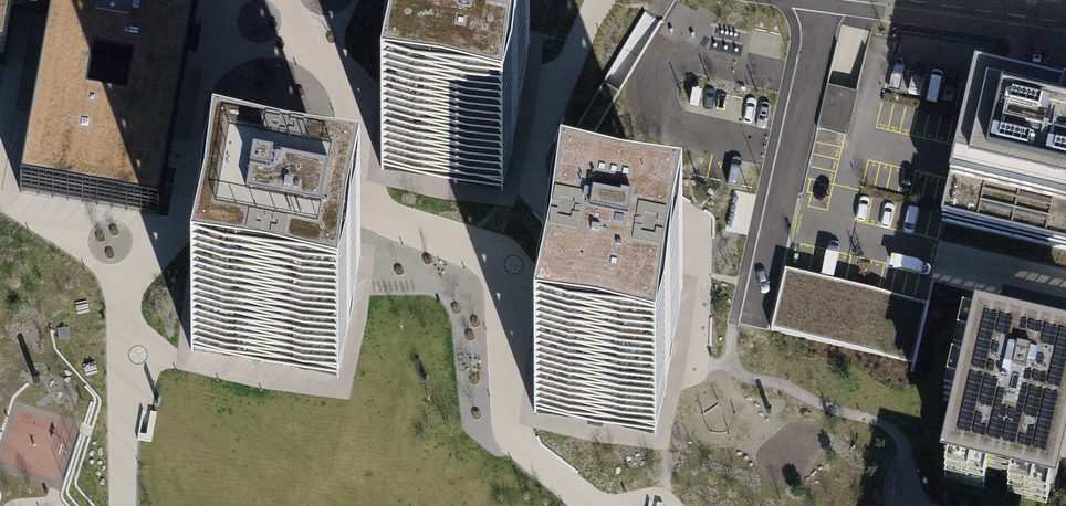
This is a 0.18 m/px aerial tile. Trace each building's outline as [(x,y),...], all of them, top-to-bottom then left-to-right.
[(2,65),(11,20),(13,4),(14,0),(0,0),(0,65),(2,65)] [(54,11),(51,27),(22,189),(157,214),(196,0),(56,0),(54,11)] [(51,27),(54,11),(13,4),(11,20),(51,27)] [(662,20),(646,11),(576,126),(592,136),(662,20)] [(527,42),(406,22),(393,96),(381,170),(502,191),(527,42)] [(1065,98),(1065,80),(1014,68),(1013,73),(985,67),(982,79),(1065,98)] [(974,77),(943,222),(1065,251),(1065,98),(982,79),(974,77)] [(338,378),(361,257),(286,243),(212,229),(189,349),(338,378)] [(681,285),(560,264),(547,338),(534,413),(656,433),(681,285)] [(925,301),(785,269),(779,296),(771,328),(911,361),(925,301)] [(945,464),(1053,489),(1063,445),(1065,433),(1065,342),(978,322),(945,464)]
